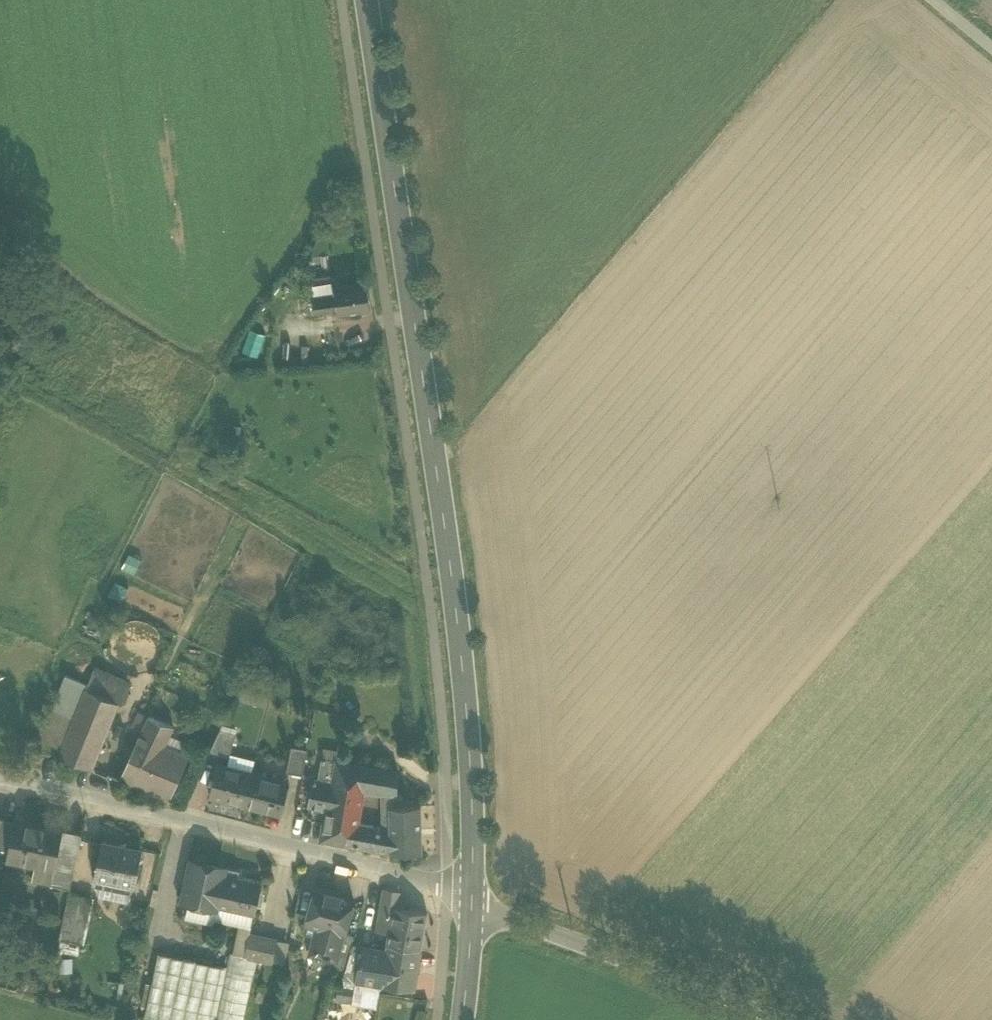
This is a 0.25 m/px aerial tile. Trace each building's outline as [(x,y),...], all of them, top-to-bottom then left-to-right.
[(338,308),(339,312),(370,308),(366,280),(335,285),(336,296),(338,308)] [(312,300),(314,311),(338,308),(336,296),(312,300)] [(93,669),(88,683),(58,754),(92,769),(118,703),(121,704),(129,685),(93,669)] [(32,743),(58,754),(88,683),(66,674),(47,720),(42,718),(32,743)] [(120,780),(168,801),(189,755),(165,745),(173,727),(149,716),(120,780)] [(209,751),(230,757),(236,732),(220,728),(209,751)] [(287,771),(303,774),(308,748),(292,745),(287,771)] [(318,780),(332,782),(336,759),(323,757),(318,779),(318,780)] [(382,793),(398,794),(398,770),(336,759),(332,782),(331,785),(365,791),(365,792),(377,793),(382,793)] [(225,799),(244,804),(252,772),(217,763),(209,794),(225,798),(225,799)] [(286,780),(252,772),(244,804),(281,813),(288,781),(286,780)] [(318,779),(315,779),(310,804),(327,807),(331,785),(332,782),(318,780),(318,779)] [(321,840),(343,844),(348,826),(358,828),(359,823),(365,792),(365,791),(331,785),(327,807),(321,840)] [(382,827),(390,828),(390,806),(397,806),(398,794),(382,793),(382,827)] [(390,806),(390,828),(391,852),(391,853),(422,852),(421,805),(397,806),(390,806)] [(8,849),(14,819),(1,816),(0,820),(0,847),(8,849)] [(63,829),(14,819),(8,849),(7,857),(38,863),(40,858),(55,861),(54,866),(56,867),(63,829)] [(343,844),(391,852),(390,828),(382,827),(371,825),(359,823),(358,828),(348,826),(343,844)] [(70,886),(71,887),(82,833),(63,829),(56,867),(54,866),(51,883),(70,886)] [(94,877),(134,885),(142,849),(102,840),(94,877)] [(217,908),(217,906),(216,905),(224,873),(238,876),(239,870),(191,859),(182,900),(189,901),(217,908)] [(262,881),(238,876),(224,873),(216,905),(217,906),(253,914),(255,914),(262,881)] [(335,959),(337,960),(344,932),(353,897),(316,887),(307,922),(318,925),(314,939),(320,941),(317,953),(311,951),(311,953),(335,959)] [(380,904),(399,908),(402,891),(383,888),(380,904)] [(69,892),(64,915),(75,917),(80,894),(69,892)] [(90,896),(80,894),(75,917),(70,941),(80,943),(90,896)] [(215,917),(217,908),(189,901),(185,915),(214,922),(215,917)] [(387,944),(388,944),(421,949),(427,912),(399,908),(380,904),(375,931),(389,933),(387,944)] [(217,908),(215,917),(250,925),(253,914),(217,906),(217,908)] [(70,941),(75,917),(64,915),(59,939),(70,941)] [(345,969),(346,969),(352,945),(355,935),(344,932),(337,960),(335,959),(334,966),(345,969)] [(257,958),(273,961),(278,939),(250,933),(245,955),(257,958)] [(314,939),(311,951),(317,953),(320,941),(314,939)] [(414,988),(421,949),(388,944),(386,952),(364,947),(358,979),(380,983),(414,988)] [(358,979),(364,947),(352,945),(346,969),(345,969),(343,977),(356,979),(358,979)] [(227,967),(216,1019),(244,1019),(257,958),(245,955),(230,952),(227,967)] [(160,1019),(216,1019),(227,967),(158,953),(145,1017),(160,1019)] [(376,1007),(380,983),(358,979),(356,979),(352,1003),(376,1007)]
